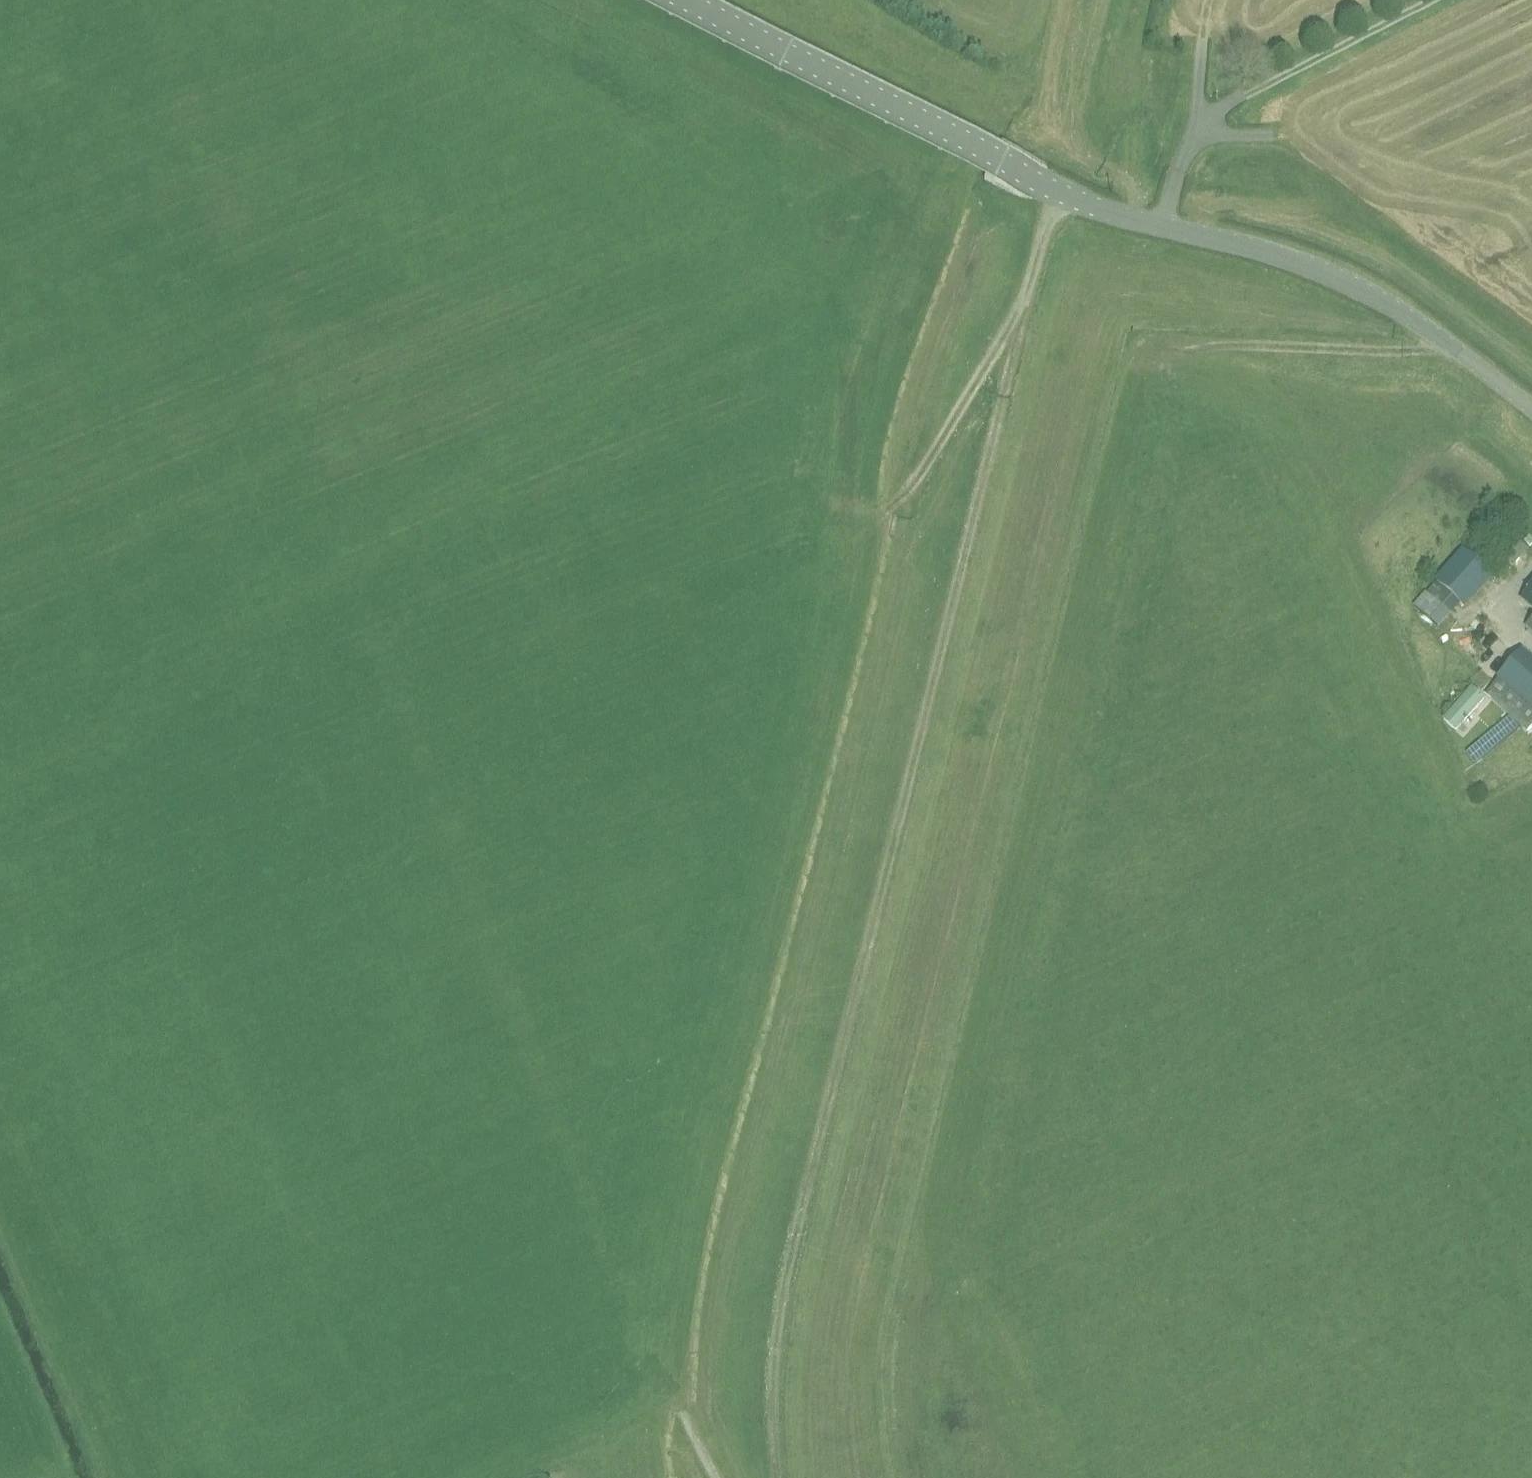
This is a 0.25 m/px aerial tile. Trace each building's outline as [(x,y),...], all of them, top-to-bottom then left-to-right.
[(1459,602),(1485,573),(1463,553),(1436,582),(1459,602)] [(1520,597),(1531,607),(1531,584),(1520,597)] [(1450,613),(1425,591),(1413,604),(1438,626),(1450,613)] [(1518,655),(1498,678),(1499,678),(1492,686),(1531,721),(1531,667),(1518,655)]
